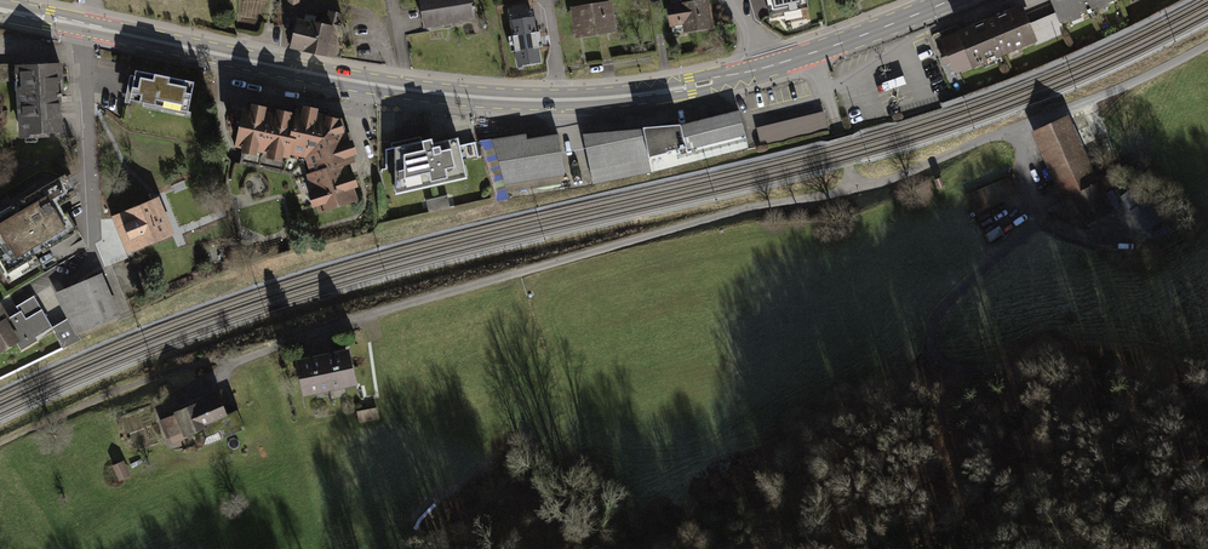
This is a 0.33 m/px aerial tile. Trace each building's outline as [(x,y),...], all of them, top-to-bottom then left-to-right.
[(419,0),(425,34),(475,26),(471,0),(420,0),(419,0)] [(796,0),(765,0),(768,14),(797,8),(796,0)] [(1119,0),(1051,0),(1063,29),(1121,6),(1119,0)] [(685,38),(714,33),(710,5),(670,11),(674,32),(684,30),(685,38)] [(615,6),(573,13),(577,44),(619,38),(615,6)] [(1041,47),(1025,9),(942,43),(957,81),(1041,47)] [(344,19),(330,16),(326,30),(341,33),(344,19)] [(541,69),(539,18),(513,19),(516,70),(541,69)] [(326,30),(298,23),(291,54),(334,63),(341,33),(326,30)] [(62,61),(17,63),(20,136),(64,134),(62,61)] [(16,80),(16,63),(0,64),(0,81),(16,80)] [(199,86),(133,72),(126,109),(192,122),(199,86)] [(296,113),(244,103),(235,148),(287,158),(288,153),(296,113)] [(297,105),(296,113),(288,153),(303,157),(309,172),(346,160),(354,158),(341,116),(297,105)] [(583,134),(595,183),(749,148),(741,110),(662,129),(583,134)] [(824,111),(757,127),(761,144),(828,129),(824,111)] [(1065,206),(1073,202),(1100,190),(1102,189),(1071,121),(1034,138),(1065,206)] [(508,184),(565,175),(559,135),(528,140),(527,134),(481,140),(497,202),(509,200),(508,184)] [(395,194),(468,179),(459,135),(434,140),(433,136),(395,144),(395,194)] [(359,200),(346,160),(309,172),(305,173),(317,213),(359,200)] [(941,177),(934,180),(937,188),(944,185),(941,177)] [(40,261),(79,237),(66,216),(81,207),(65,180),(5,215),(1,207),(0,208),(0,269),(11,288),(44,268),(40,261)] [(1073,202),(1086,230),(1113,218),(1100,190),(1073,202)] [(447,195),(426,200),(429,212),(450,207),(447,195)] [(109,217),(123,253),(173,233),(159,197),(109,217)] [(122,323),(104,279),(56,298),(76,341),(122,323)] [(18,345),(22,351),(39,341),(36,336),(52,327),(34,295),(16,306),(20,312),(10,317),(2,303),(0,304),(0,355),(18,345)] [(358,392),(350,355),(324,360),(332,397),(358,392)] [(332,397),(324,360),(298,366),(306,403),(332,397)] [(230,424),(219,399),(164,422),(175,447),(230,424)] [(125,464),(112,470),(121,489),(134,483),(125,464)]
